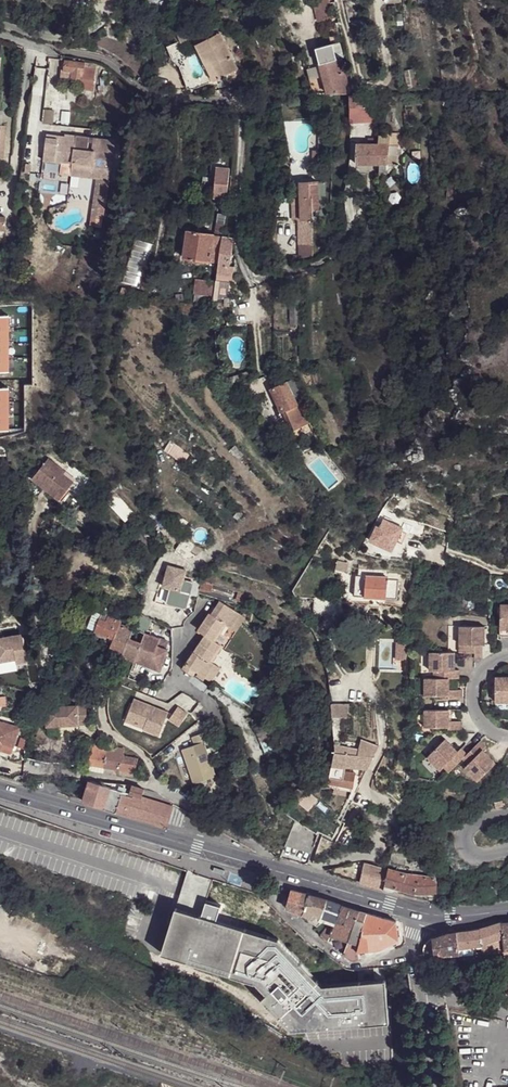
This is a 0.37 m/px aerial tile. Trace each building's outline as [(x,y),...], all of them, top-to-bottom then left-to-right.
[(335,18),(332,2),(328,3),(327,0),(311,0),(315,22),(335,18)] [(188,40),(184,29),(174,33),(178,44),(188,40)] [(236,67),(219,30),(195,42),(213,78),(236,67)] [(313,48),(317,63),(328,60),(333,59),(330,44),(313,48)] [(345,94),(337,58),(333,59),(328,60),(332,72),(339,75),(342,89),(343,94),(345,94)] [(87,64),(63,60),(62,70),(59,69),(58,79),(69,81),(69,78),(78,79),(77,88),(89,90),(92,70),(87,69),(87,64)] [(323,93),(331,91),(342,89),(339,75),(332,72),(328,60),(317,63),(317,66),(320,77),(323,93)] [(320,77),(317,66),(305,69),(307,80),(320,77)] [(346,95),(347,105),(357,104),(361,105),(360,94),(346,95)] [(348,121),(357,120),(357,108),(357,104),(347,105),(348,121)] [(377,138),(376,147),(384,147),(386,139),(377,138)] [(72,143),(45,140),(41,163),(59,164),(70,166),(68,177),(88,179),(88,173),(97,175),(108,176),(112,142),(97,140),(96,147),(89,146),(89,152),(88,156),(83,155),(83,151),(72,150),(72,143)] [(383,166),(384,147),(376,147),(355,147),(354,167),(383,166)] [(315,176),(316,152),(310,151),(309,161),(307,161),(306,176),(315,176)] [(208,184),(215,185),(217,163),(211,162),(208,184)] [(226,199),(229,175),(219,174),(217,198),(226,199)] [(313,185),(297,186),(298,201),(290,201),(291,224),(296,224),(311,224),(310,214),(310,206),(315,206),(313,185)] [(102,214),(95,213),(92,229),(100,230),(102,214)] [(311,257),(311,224),(296,224),(297,263),(311,257)] [(179,258),(206,262),(209,234),(183,231),(179,258)] [(215,263),(218,237),(218,235),(209,234),(206,262),(215,263)] [(143,285),(151,240),(132,237),(124,282),(143,285)] [(231,240),(218,237),(215,263),(213,274),(224,276),(224,280),(229,280),(231,267),(227,267),(231,240)] [(191,295),(202,297),(208,297),(210,282),(193,280),(191,295)] [(87,286),(75,285),(74,298),(87,298),(87,286)] [(290,324),(300,324),(301,296),(290,296),(290,324)] [(233,375),(227,378),(230,384),(235,382),(233,375)] [(270,390),(281,413),(285,410),(294,407),(283,384),(270,390)] [(295,429),(306,423),(296,406),(294,407),(285,410),(295,429)] [(65,470),(48,457),(32,477),(59,499),(73,481),(63,473),(65,470)] [(398,503),(403,497),(395,491),(387,503),(394,509),(398,503)] [(113,494),(105,501),(123,521),(131,514),(113,494)] [(367,539),(378,544),(388,522),(380,518),(376,527),(373,525),(367,539)] [(389,550),(399,527),(388,522),(378,544),(389,550)] [(343,569),(355,571),(356,563),(345,561),(343,569)] [(186,573),(167,570),(163,590),(171,592),(168,606),(178,609),(187,611),(190,595),(187,595),(188,591),(191,591),(192,585),(184,583),(186,573)] [(366,577),(364,577),(362,595),(406,600),(407,581),(377,578),(366,577)] [(210,585),(201,583),(199,591),(208,593),(210,585)] [(168,606),(171,592),(163,590),(159,590),(156,607),(177,612),(178,609),(168,606)] [(244,594),(235,592),(232,599),(243,602),(244,594)] [(313,595),(312,612),(337,613),(337,596),(313,595)] [(195,629),(202,634),(210,639),(220,622),(226,627),(236,613),(216,600),(207,613),(206,612),(195,629)] [(498,600),(497,633),(507,633),(507,601),(498,600)] [(86,626),(112,636),(117,621),(119,622),(120,619),(92,609),(86,626)] [(236,613),(226,627),(235,632),(244,619),(236,613)] [(121,655),(132,627),(119,622),(117,621),(112,636),(107,650),(121,655)] [(458,624),(457,649),(471,650),(472,649),(473,656),(480,656),(481,642),(482,642),(482,624),(458,624)] [(121,655),(147,666),(158,670),(166,650),(159,647),(155,646),(156,642),(159,638),(145,633),(132,627),(121,655)] [(218,644),(219,644),(210,639),(202,634),(191,650),(180,667),(187,672),(190,667),(203,676),(212,662),(208,660),(218,644)] [(0,638),(0,662),(14,660),(15,665),(25,663),(20,635),(0,638)] [(394,639),(393,657),(403,658),(404,640),(394,639)] [(426,667),(430,668),(430,676),(445,676),(450,676),(455,676),(455,668),(450,667),(446,667),(446,663),(451,663),(451,649),(449,649),(439,649),(426,649),(426,667)] [(212,662),(203,676),(208,679),(217,666),(212,662)] [(493,674),(494,699),(507,699),(507,674),(493,674)] [(421,692),(421,675),(413,675),(413,692),(421,692)] [(445,687),(445,676),(430,676),(421,675),(421,692),(421,693),(444,694),(444,696),(458,696),(459,689),(445,687)] [(147,703),(132,698),(125,716),(143,723),(142,727),(141,728),(157,734),(166,711),(150,705),(149,707),(146,706),(147,703)] [(330,704),(329,715),(352,717),(353,704),(330,704)] [(83,705),(43,708),(44,727),(84,725),(83,705)] [(177,725),(185,712),(176,706),(167,718),(177,725)] [(445,719),(445,707),(421,706),(421,724),(444,724),(444,727),(458,727),(458,719),(445,719)] [(143,723),(125,716),(123,720),(142,727),(143,723)] [(11,746),(12,741),(17,726),(0,720),(0,742),(11,746)] [(204,731),(189,736),(191,743),(178,747),(189,782),(212,775),(205,755),(208,754),(206,747),(203,748),(201,740),(207,738),(204,731)] [(460,756),(464,752),(458,746),(455,749),(452,752),(449,749),(452,745),(442,736),(424,753),(437,766),(440,763),(446,769),(453,763),(460,756)] [(334,748),(327,783),(351,787),(354,774),(343,771),(345,765),(365,769),(366,767),(377,744),(368,740),(360,738),(357,747),(332,741),(334,748)] [(484,744),(478,739),(464,752),(460,756),(465,761),(462,764),(475,778),(493,760),(483,751),(480,754),(477,751),(481,748),(484,744)] [(5,750),(8,750),(10,748),(11,746),(0,742),(0,749),(5,750)] [(100,744),(90,743),(86,759),(85,767),(101,770),(102,764),(105,747),(100,746),(100,744)] [(122,752),(123,748),(112,746),(112,748),(105,747),(102,764),(101,770),(116,773),(118,767),(122,754),(122,752)] [(116,773),(132,775),(136,756),(122,752),(122,754),(118,767),(116,773)] [(85,767),(86,759),(78,758),(74,762),(72,765),(85,767)] [(114,810),(120,789),(96,782),(87,779),(80,800),(114,810)] [(96,782),(120,789),(125,791),(128,783),(124,782),(97,780),(96,782)] [(140,787),(128,783),(125,791),(125,792),(138,796),(138,795),(140,787)] [(351,787),(327,783),(326,787),(350,791),(351,787)] [(169,804),(138,795),(138,796),(125,792),(125,791),(120,789),(114,810),(163,825),(169,804)] [(283,842),(309,851),(317,827),(291,819),(283,842)] [(393,846),(409,847),(410,838),(394,837),(393,846)] [(358,881),(382,888),(386,870),(361,863),(358,881)] [(425,893),(435,891),(435,881),(433,877),(406,871),(406,873),(386,868),(386,870),(382,888),(391,891),(392,888),(399,888),(419,892),(425,893)] [(291,889),(286,907),(304,913),(310,894),(291,889)] [(321,914),(327,899),(310,894),(304,913),(306,914),(305,917),(307,920),(316,925),(317,926),(321,914)] [(327,899),(321,914),(330,918),(335,920),(342,904),(327,899)] [(280,936),(178,901),(162,947),(256,979),(265,990),(261,994),(291,1027),(387,1022),(386,980),(322,982),(280,936)] [(335,920),(330,932),(348,940),(359,910),(342,904),(335,920)] [(343,954),(352,960),(354,961),(356,960),(358,952),(368,913),(359,910),(348,940),(343,954)] [(385,918),(368,913),(358,952),(379,948),(399,940),(396,922),(385,918)] [(335,920),(330,918),(322,937),(326,941),(330,932),(335,920)] [(502,921),(480,927),(481,943),(503,941),(502,921)] [(480,927),(457,931),(459,945),(481,943),(480,927)] [(448,932),(432,937),(435,954),(456,952),(456,954),(460,954),(459,945),(457,931),(448,932)] [(432,937),(428,940),(426,942),(424,947),(424,955),(435,954),(432,937)] [(503,941),(481,943),(481,953),(492,952),(504,951),(503,941)] [(481,943),(459,945),(460,954),(481,953),(481,943)]
